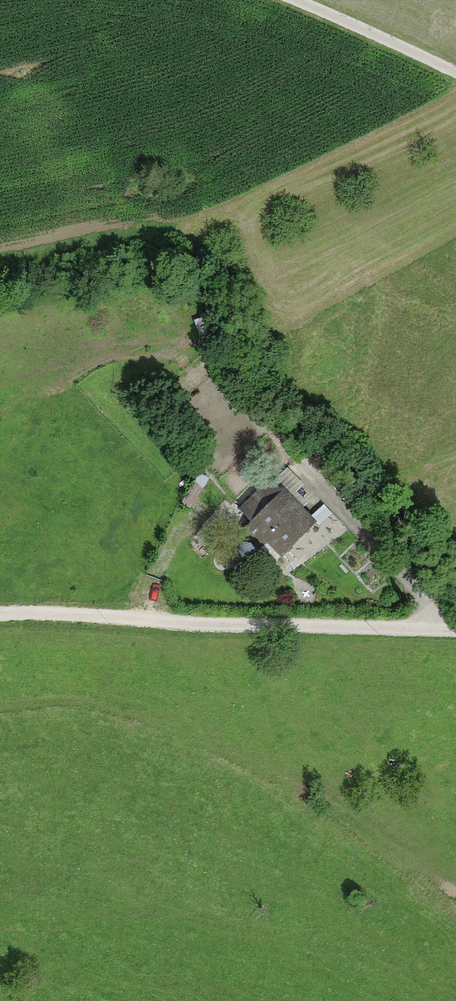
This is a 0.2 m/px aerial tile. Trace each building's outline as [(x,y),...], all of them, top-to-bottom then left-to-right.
[(272,479),(238,513),(250,525),(244,531),(261,548),(266,544),(283,561),(318,526),(305,512),(272,479)]
